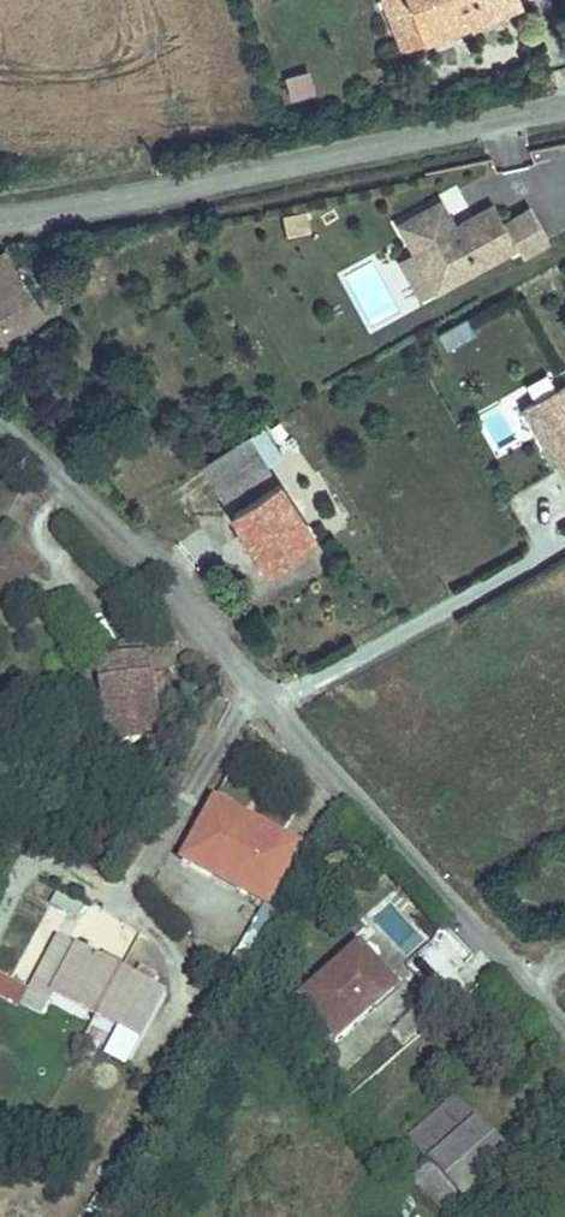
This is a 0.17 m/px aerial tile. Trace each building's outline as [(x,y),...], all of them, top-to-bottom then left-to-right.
[(525,10),(521,0),(388,0),(409,54),(525,10)] [(308,70),(283,78),(291,105),(316,97),(308,70)] [(441,201),(398,225),(413,252),(424,272),(436,265),(448,269),(455,281),(516,247),(521,256),(548,241),(530,209),(503,223),(493,205),(460,223),(462,228),(456,231),(450,229),(447,223),(451,221),(441,201)] [(283,218),(286,235),(310,231),(306,213),(283,218)] [(454,226),(451,221),(447,223),(450,229),(456,231),(462,228),(460,223),(454,226)] [(46,297),(7,245),(0,245),(0,246),(0,331),(46,297)] [(413,252),(399,260),(420,300),(455,281),(448,269),(436,265),(424,272),(413,252)] [(473,332),(466,320),(454,327),(461,339),(473,332)] [(454,327),(439,336),(446,348),(461,339),(454,327)] [(523,408),(546,448),(549,446),(564,474),(564,384),(523,408)] [(278,411),(204,458),(225,491),(268,464),(264,458),(295,438),(278,411)] [(280,480),(235,507),(269,563),(314,536),(280,480)] [(12,557),(0,551),(0,579),(12,557)] [(31,568),(12,557),(0,579),(0,595),(12,602),(31,568)] [(152,677),(149,654),(133,656),(136,679),(152,677)] [(160,741),(152,677),(136,679),(133,656),(97,661),(108,748),(160,741)] [(171,740),(163,675),(152,677),(160,741),(171,740)] [(297,846),(214,801),(209,811),(246,832),(249,828),(294,852),(297,846)] [(124,820),(112,811),(101,826),(113,834),(124,820)] [(293,853),(294,852),(249,828),(246,832),(209,811),(182,860),(266,904),(293,853)] [(282,913),(310,862),(293,853),(266,904),(282,913)] [(256,960),(282,913),(266,904),(239,951),(256,960)] [(459,1001),(486,974),(444,933),(417,960),(459,1001)] [(95,1015),(119,972),(116,970),(118,964),(102,956),(99,961),(57,939),(34,982),(54,993),(95,1015)] [(335,1040),(393,989),(358,949),(300,1000),(335,1040)] [(248,974),(256,960),(239,951),(231,964),(248,974)] [(148,987),(153,977),(140,970),(135,980),(148,987)] [(138,1037),(161,994),(148,987),(135,980),(119,972),(95,1015),(138,1037)] [(41,1016),(54,993),(34,982),(21,1006),(41,1016)] [(508,1158),(456,1098),(409,1139),(430,1163),(412,1180),(444,1214),(508,1158)] [(530,1147),(548,1131),(543,1124),(524,1141),(530,1147)]
